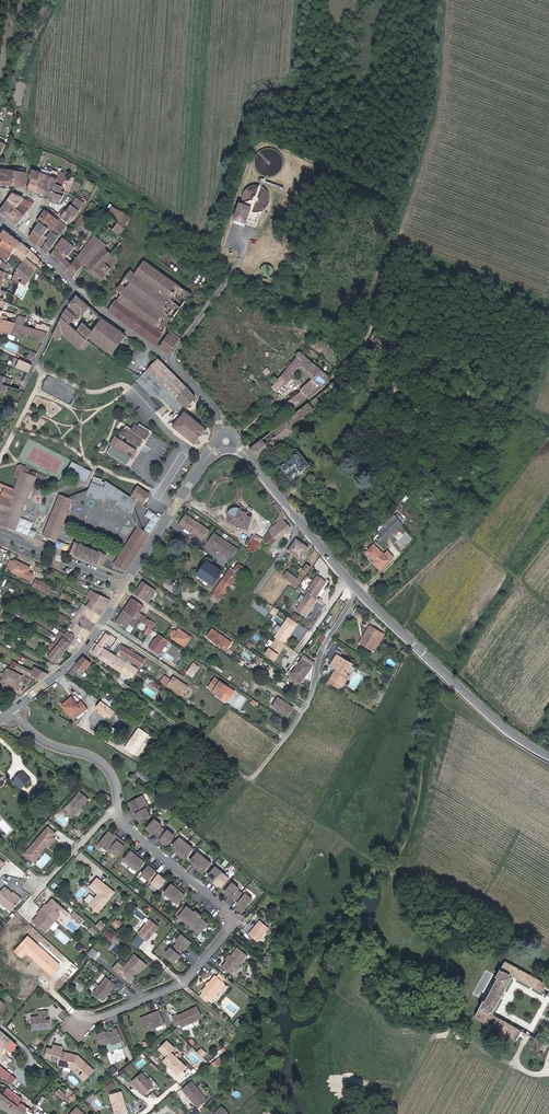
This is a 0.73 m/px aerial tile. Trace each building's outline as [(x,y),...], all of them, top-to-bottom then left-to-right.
[(0,138),(0,158),(8,142),(0,138)] [(0,167),(1,176),(0,176),(0,184),(27,186),(29,171),(29,170),(26,169),(19,169),(0,167)] [(32,178),(35,179),(40,181),(43,173),(34,170),(32,178)] [(43,173),(40,181),(44,183),(40,191),(47,194),(50,184),(49,184),(52,176),(43,173)] [(57,186),(59,181),(60,179),(52,176),(49,184),(50,184),(56,187),(57,186)] [(40,181),(35,179),(31,188),(40,191),(44,183),(40,181)] [(57,186),(56,187),(55,191),(65,195),(67,190),(65,190),(66,188),(64,187),(65,184),(59,181),(57,186)] [(50,184),(47,194),(53,196),(55,191),(56,187),(50,184)] [(55,191),(53,196),(54,196),(53,200),(62,203),(65,195),(55,191)] [(13,193),(9,199),(18,206),(22,201),(25,198),(13,193)] [(78,196),(75,200),(83,205),(86,201),(78,196)] [(35,202),(25,198),(22,201),(31,208),(35,202)] [(31,208),(22,201),(18,206),(9,199),(1,211),(18,225),(31,208)] [(72,204),(80,209),(83,205),(75,200),(72,204)] [(253,206),(240,201),(235,217),(247,222),(253,206)] [(71,221),(80,209),(72,204),(70,207),(68,210),(66,209),(62,215),(71,221)] [(53,224),(51,226),(54,229),(62,219),(48,209),(43,215),(53,224)] [(108,244),(89,268),(104,281),(121,258),(115,253),(128,236),(124,232),(130,224),(114,211),(96,235),(108,244)] [(45,233),(51,226),(53,224),(43,215),(39,221),(41,223),(37,229),(44,235),(45,233)] [(54,229),(61,235),(69,225),(62,219),(54,229)] [(94,231),(83,223),(80,227),(91,236),(94,231)] [(51,226),(45,233),(50,237),(55,242),(61,235),(54,229),(51,226)] [(4,239),(16,248),(22,241),(6,229),(1,236),(4,239)] [(31,237),(38,243),(44,235),(37,229),(31,237)] [(44,235),(38,243),(42,247),(50,237),(45,233),(44,235)] [(86,267),(89,268),(108,244),(96,235),(85,249),(82,254),(69,270),(68,271),(75,278),(85,266),(86,267)] [(55,242),(50,237),(42,247),(48,252),(55,242)] [(4,239),(2,242),(0,245),(0,253),(2,254),(5,249),(12,253),(16,248),(4,239)] [(65,267),(78,251),(82,254),(85,249),(83,248),(82,249),(80,248),(83,245),(76,240),(73,244),(70,241),(56,258),(65,267)] [(27,246),(22,241),(16,248),(24,255),(22,258),(37,270),(39,267),(29,260),(35,253),(27,246)] [(19,266),(17,271),(15,275),(15,276),(22,280),(28,284),(37,270),(22,258),(24,255),(16,248),(12,253),(8,259),(12,261),(19,266)] [(2,254),(8,259),(12,253),(5,249),(2,254)] [(82,254),(78,251),(65,267),(69,270),(82,254)] [(44,258),(38,252),(32,259),(39,264),(44,258)] [(19,266),(12,261),(9,266),(17,271),(19,266)] [(192,294),(146,262),(138,274),(119,301),(112,312),(158,344),(192,294)] [(77,279),(86,267),(85,266),(75,278),(77,279)] [(138,274),(133,272),(115,298),(119,301),(138,274)] [(22,280),(15,276),(13,280),(9,290),(16,295),(22,280)] [(6,301),(7,298),(2,296),(3,292),(8,293),(9,290),(4,289),(0,288),(0,300),(6,301)] [(66,324),(85,338),(87,335),(101,317),(75,294),(66,306),(69,308),(71,306),(82,314),(78,319),(65,308),(59,319),(66,324)] [(6,301),(0,300),(0,310),(6,311),(9,302),(6,301)] [(6,311),(0,310),(0,318),(18,324),(19,321),(4,315),(6,311)] [(20,317),(19,321),(18,324),(26,326),(29,320),(20,317)] [(101,317),(87,335),(109,352),(124,332),(101,317)] [(18,324),(0,318),(0,328),(3,329),(2,333),(4,333),(11,336),(12,334),(15,335),(16,332),(41,339),(40,342),(46,344),(50,336),(51,334),(43,331),(38,330),(26,326),(18,324)] [(74,344),(78,347),(85,338),(66,324),(59,319),(54,329),(60,334),(71,341),(74,344)] [(60,334),(54,329),(53,330),(51,334),(50,336),(57,339),(60,334)] [(380,333),(379,333),(373,341),(386,351),(393,344),(380,333)] [(179,340),(169,334),(160,346),(170,353),(177,343),(179,340)] [(85,338),(78,347),(82,348),(88,341),(85,338)] [(400,347),(394,343),(393,344),(386,351),(392,356),(400,347)] [(38,360),(41,354),(34,351),(31,356),(33,359),(36,359),(38,360)] [(302,356),(299,354),(296,359),(297,361),(294,365),(292,363),(284,372),(286,374),(273,388),(276,393),(278,394),(301,371),(313,381),(299,393),(300,395),(287,405),(292,411),(323,388),(330,378),(302,356)] [(19,368),(22,361),(17,358),(13,366),(19,368)] [(150,370),(147,373),(154,380),(156,378),(163,384),(156,393),(176,412),(184,404),(187,407),(195,396),(183,381),(159,359),(154,365),(150,370)] [(35,366),(23,360),(22,361),(19,368),(31,373),(35,366)] [(150,370),(154,365),(142,376),(143,377),(147,373),(150,370)] [(154,380),(147,373),(143,377),(142,376),(138,381),(154,396),(156,393),(163,384),(156,378),(154,380)] [(10,387),(13,388),(16,381),(0,375),(0,384),(10,387)] [(330,391),(333,395),(334,396),(345,388),(339,382),(330,391)] [(10,387),(0,384),(0,393),(7,396),(10,387)] [(333,395),(330,391),(314,403),(276,431),(251,450),(263,465),(267,461),(264,457),(298,431),(294,426),(316,409),(316,408),(333,395)] [(208,428),(185,410),(173,425),(196,443),(208,428)] [(139,444),(141,440),(142,441),(144,437),(145,438),(151,429),(139,422),(135,429),(126,424),(124,428),(125,429),(123,433),(121,432),(113,445),(111,444),(106,453),(127,465),(140,444),(139,444)] [(312,465),(298,449),(281,464),(294,480),(312,465)] [(74,456),(63,450),(60,454),(71,461),(74,456)] [(90,473),(71,464),(66,474),(86,483),(90,473)] [(7,528),(7,527),(15,530),(35,477),(35,476),(29,474),(27,473),(29,468),(19,465),(17,466),(13,476),(17,478),(13,489),(0,484),(0,525),(7,528)] [(137,501),(131,497),(105,482),(104,484),(100,482),(100,481),(94,478),(91,484),(108,491),(106,495),(118,501),(126,504),(123,509),(131,512),(133,509),(137,501)] [(91,484),(89,490),(87,494),(100,500),(102,500),(104,499),(106,495),(108,491),(91,484)] [(131,497),(142,503),(143,501),(144,502),(149,493),(137,486),(131,497)] [(87,494),(89,490),(73,497),(70,499),(72,500),(87,494)] [(70,499),(59,495),(43,535),(56,540),(72,500),(70,499)] [(126,504),(118,501),(117,504),(117,505),(118,507),(123,509),(126,504)] [(284,509),(278,503),(273,507),(280,515),(284,509)] [(248,511),(241,505),(240,506),(239,509),(238,511),(234,511),(231,513),(231,512),(229,515),(231,516),(229,520),(239,524),(239,525),(249,529),(253,515),(252,514),(251,514),(248,513),(248,511)] [(143,527),(133,509),(131,512),(139,527),(142,529),(143,527)] [(229,515),(231,512),(227,510),(228,521),(239,525),(239,524),(229,520),(231,516),(229,515)] [(152,518),(143,513),(140,519),(143,528),(150,532),(160,516),(154,513),(152,518)] [(209,530),(185,515),(179,525),(203,540),(209,530)] [(401,523),(394,515),(377,533),(384,541),(401,523)] [(291,527),(284,518),(273,527),(276,531),(273,534),(277,539),(291,527)] [(30,528),(18,524),(16,530),(28,535),(30,528)] [(142,529),(139,527),(116,564),(126,571),(150,534),(142,529)] [(238,548),(214,533),(207,543),(231,558),(238,548)] [(264,537),(258,533),(256,535),(254,539),(248,547),(254,551),(259,544),(264,537)] [(310,546),(297,538),(288,550),(298,556),(302,558),(304,555),(310,546)] [(108,555),(79,542),(74,554),(104,565),(108,555)] [(389,558),(376,545),(369,553),(377,561),(375,563),(380,568),(389,558)] [(308,562),(304,555),(302,558),(298,556),(295,560),(305,567),(308,562)] [(224,569),(211,560),(210,562),(209,563),(222,571),(224,569)] [(302,571),(305,567),(295,560),(283,576),(286,579),(288,576),(292,579),(295,581),(302,571)] [(210,562),(208,561),(208,562),(206,561),(197,575),(198,576),(197,577),(199,578),(198,580),(210,588),(222,571),(209,563),(210,562)] [(22,564),(15,562),(14,564),(11,562),(7,571),(26,579),(30,569),(21,566),(22,564)] [(231,567),(223,578),(232,583),(244,566),(239,563),(235,569),(231,567)] [(308,592),(316,597),(327,580),(318,574),(307,590),(308,592)] [(223,578),(212,594),(218,598),(221,600),(232,583),(223,578)] [(53,586),(38,580),(34,587),(50,594),(53,586)] [(154,589),(142,581),(133,594),(146,602),(154,589)] [(95,598),(89,607),(102,615),(112,600),(97,591),(91,589),(89,593),(94,595),(93,597),(95,598)] [(156,590),(154,589),(146,602),(147,603),(156,590)] [(174,597),(167,592),(164,597),(172,602),(174,597)] [(317,598),(316,597),(308,592),(297,607),(306,614),(317,598)] [(138,619),(148,627),(152,622),(143,616),(143,615),(140,613),(138,616),(136,615),(134,613),(139,605),(141,607),(142,605),(130,598),(122,609),(138,619)] [(89,607),(84,615),(98,622),(102,615),(89,607)] [(138,619),(122,609),(114,621),(124,628),(128,623),(133,627),(138,619)] [(79,623),(92,631),(98,622),(84,615),(79,623)] [(288,617),(286,621),(295,627),(297,623),(288,617)] [(70,631),(78,635),(86,639),(92,631),(79,623),(75,621),(69,630),(70,631)] [(284,643),(295,627),(286,621),(281,627),(277,633),(275,637),(276,638),(273,642),(269,640),(266,645),(270,648),(265,654),(275,660),(285,644),(284,643)] [(370,627),(368,625),(358,642),(360,643),(370,627)] [(381,633),(370,627),(360,643),(370,650),(381,633)] [(189,637),(177,628),(170,637),(183,646),(189,637)] [(231,642),(211,628),(205,636),(222,648),(223,646),(227,648),(231,642)] [(62,638),(57,644),(59,645),(60,645),(66,650),(78,635),(70,631),(68,634),(62,631),(59,637),(62,638)] [(383,635),(381,633),(370,650),(373,652),(383,635)] [(160,655),(169,641),(160,635),(155,642),(154,641),(149,648),(160,655)] [(59,645),(57,644),(51,641),(47,646),(54,651),(51,655),(49,654),(48,656),(56,662),(66,650),(60,645),(59,645)] [(133,667),(116,656),(98,645),(93,651),(99,656),(99,657),(120,672),(121,669),(129,674),(133,667)] [(118,651),(116,656),(129,664),(131,662),(139,667),(143,660),(125,648),(122,653),(119,651),(118,651)] [(337,654),(333,660),(348,669),(352,663),(337,654)] [(263,658),(258,655),(255,661),(259,664),(263,658)] [(85,656),(80,662),(87,667),(91,661),(85,656)] [(311,665),(301,658),(290,675),(300,682),(311,665)] [(348,669),(333,660),(331,664),(336,668),(328,681),(335,684),(336,681),(340,683),(346,673),(348,669)] [(84,670),(87,667),(80,662),(74,670),(77,673),(81,669),(84,670)] [(36,672),(18,663),(16,667),(43,680),(47,677),(39,667),(36,672)] [(194,676),(200,667),(194,663),(188,672),(194,676)] [(24,674),(9,667),(3,681),(17,688),(24,674)] [(346,673),(340,683),(343,685),(349,675),(346,673)] [(160,681),(166,685),(170,678),(165,674),(160,681)] [(383,683),(385,678),(379,675),(377,679),(383,683)] [(188,687),(173,677),(167,686),(182,696),(188,687)] [(230,689),(215,679),(209,688),(224,698),(230,689)] [(162,688),(151,680),(148,684),(160,691),(162,688)] [(228,701),(235,692),(230,689),(224,698),(228,701)] [(295,707),(278,696),(271,707),(288,718),(295,707)] [(77,704),(71,697),(61,705),(69,716),(75,711),(77,713),(85,708),(80,702),(77,704)] [(116,712),(101,701),(97,707),(112,718),(116,712)] [(144,778),(132,767),(126,773),(136,781),(138,779),(140,781),(144,778)] [(30,779),(21,771),(19,773),(27,782),(30,779)] [(27,782),(19,773),(15,778),(23,786),(27,782)] [(79,792),(63,811),(67,814),(70,811),(74,814),(87,799),(79,792)] [(151,817),(148,809),(150,808),(144,797),(130,804),(133,810),(134,811),(132,812),(136,819),(139,818),(140,819),(141,822),(151,817)] [(175,836),(169,830),(167,832),(161,826),(162,825),(156,819),(148,829),(151,831),(154,834),(155,834),(155,833),(162,839),(161,840),(164,842),(168,845),(175,836)] [(53,831),(47,826),(37,836),(39,838),(38,840),(36,838),(23,853),(29,858),(37,849),(38,851),(43,845),(42,845),(45,842),(47,844),(53,837),(50,834),(53,831)] [(118,842),(117,841),(119,839),(113,834),(111,836),(110,835),(107,833),(98,844),(108,852),(110,850),(116,856),(124,846),(118,842)] [(187,858),(194,849),(181,837),(173,847),(176,849),(177,850),(175,851),(182,857),(183,855),(184,856),(187,858)] [(38,851),(37,849),(29,858),(32,861),(40,852),(38,851)] [(137,871),(145,862),(142,860),(141,859),(142,858),(136,852),(134,854),(133,853),(131,851),(123,860),(137,871)] [(205,872),(212,863),(198,852),(191,861),(193,863),(195,864),(193,866),(200,871),(201,869),(202,870),(205,872)] [(160,875),(158,874),(157,875),(154,873),(155,872),(153,870),(152,869),(154,867),(150,864),(141,875),(148,881),(149,879),(152,882),(151,883),(158,888),(165,880),(160,875)] [(230,878),(216,867),(209,876),(211,878),(212,879),(211,881),(217,886),(219,884),(220,885),(222,887),(230,878)] [(99,913),(114,894),(97,880),(90,889),(99,895),(90,907),(99,913)] [(245,895),(239,890),(240,888),(233,883),(225,892),(229,895),(232,897),(232,898),(233,897),(239,902),(238,903),(239,903),(242,906),(245,908),(253,899),(246,893),(245,895)] [(183,893),(181,892),(183,890),(176,885),(175,887),(174,886),(171,884),(164,893),(178,904),(185,895),(183,893)] [(4,885),(0,889),(0,901),(10,910),(21,897),(17,894),(16,895),(11,891),(4,885)] [(89,902),(94,896),(90,893),(85,899),(89,902)] [(46,906),(43,910),(56,922),(66,911),(54,900),(47,907),(46,906)] [(208,923),(201,917),(194,912),(187,906),(178,917),(199,933),(200,934),(208,923)] [(56,922),(43,910),(39,914),(40,915),(34,922),(47,933),(56,922)] [(85,920),(76,912),(72,916),(82,924),(85,920)] [(112,925),(120,928),(122,921),(115,918),(112,925)] [(258,941),(270,927),(261,920),(249,934),(258,941)] [(148,942),(159,928),(150,921),(138,935),(147,941),(148,942)] [(98,932),(92,927),(89,931),(94,936),(98,932)] [(109,928),(103,935),(110,941),(116,933),(109,928)] [(180,954),(185,948),(186,949),(187,948),(189,946),(192,942),(182,934),(177,941),(178,942),(173,949),(171,948),(166,955),(176,962),(178,959),(181,956),(181,955),(180,954)] [(95,960),(101,953),(94,947),(88,954),(95,960)] [(240,964),(248,955),(238,948),(223,966),(233,974),(236,970),(237,971),(241,966),(240,964)] [(140,973),(144,969),(145,970),(148,966),(138,958),(137,958),(137,957),(136,957),(135,957),(135,956),(125,969),(125,970),(125,971),(121,976),(129,983),(136,975),(135,973),(137,971),(140,973)] [(529,973),(504,960),(495,976),(497,977),(485,999),(483,998),(474,1016),(490,1025),(516,1038),(522,1028),(494,1012),(494,1008),(497,1003),(512,976),(515,975),(542,989),(546,982),(529,973)] [(131,984),(140,973),(137,971),(135,973),(136,975),(129,983),(131,984)] [(212,999),(226,983),(216,975),(203,992),(212,999)] [(109,997),(117,986),(108,979),(95,995),(104,1003),(109,997)] [(13,997),(6,991),(3,995),(10,1001),(13,997)] [(175,1014),(172,1016),(176,1024),(179,1023),(181,1026),(201,1017),(196,1006),(176,1015),(175,1014)] [(53,1027),(52,1019),(48,1019),(47,1019),(46,1015),(48,1015),(51,1015),(51,1010),(40,1011),(41,1015),(30,1016),(31,1029),(53,1027)] [(146,1031),(165,1024),(160,1011),(141,1018),(146,1031)] [(106,1031),(96,1035),(101,1046),(111,1042),(112,1045),(122,1040),(117,1028),(113,1029),(114,1031),(107,1033),(106,1031)] [(0,1029),(0,1057),(3,1059),(4,1058),(6,1055),(7,1054),(2,1050),(5,1046),(8,1049),(14,1041),(0,1029)] [(535,1038),(532,1043),(537,1045),(535,1049),(540,1052),(544,1043),(535,1038)] [(175,1048),(166,1040),(158,1049),(166,1057),(162,1061),(178,1075),(186,1066),(171,1052),(175,1048)] [(93,1067),(77,1053),(76,1055),(72,1054),(72,1052),(66,1050),(65,1054),(60,1053),(61,1049),(62,1045),(52,1042),(51,1048),(49,1057),(58,1059),(58,1062),(71,1065),(74,1068),(78,1063),(83,1068),(79,1073),(84,1077),(93,1067)] [(0,1064),(0,1074),(5,1078),(10,1072),(0,1064)] [(11,1082),(16,1076),(10,1072),(5,1078),(11,1082)] [(153,1085),(141,1072),(131,1081),(142,1094),(153,1085)] [(109,1089),(115,1084),(113,1081),(107,1086),(109,1089)] [(207,1100),(191,1081),(182,1089),(190,1098),(191,1098),(198,1107),(207,1100)] [(22,1095),(8,1086),(3,1093),(16,1102),(17,1103),(22,1095)] [(63,1099),(67,1095),(60,1087),(56,1092),(63,1099)] [(122,1090),(108,1094),(114,1113),(118,1113),(127,1111),(122,1090)] [(23,1113),(28,1108),(20,1102),(19,1104),(17,1103),(16,1102),(3,1093),(0,1091),(0,1102),(23,1113)] [(198,1107),(191,1098),(190,1098),(197,1108),(198,1107)]
